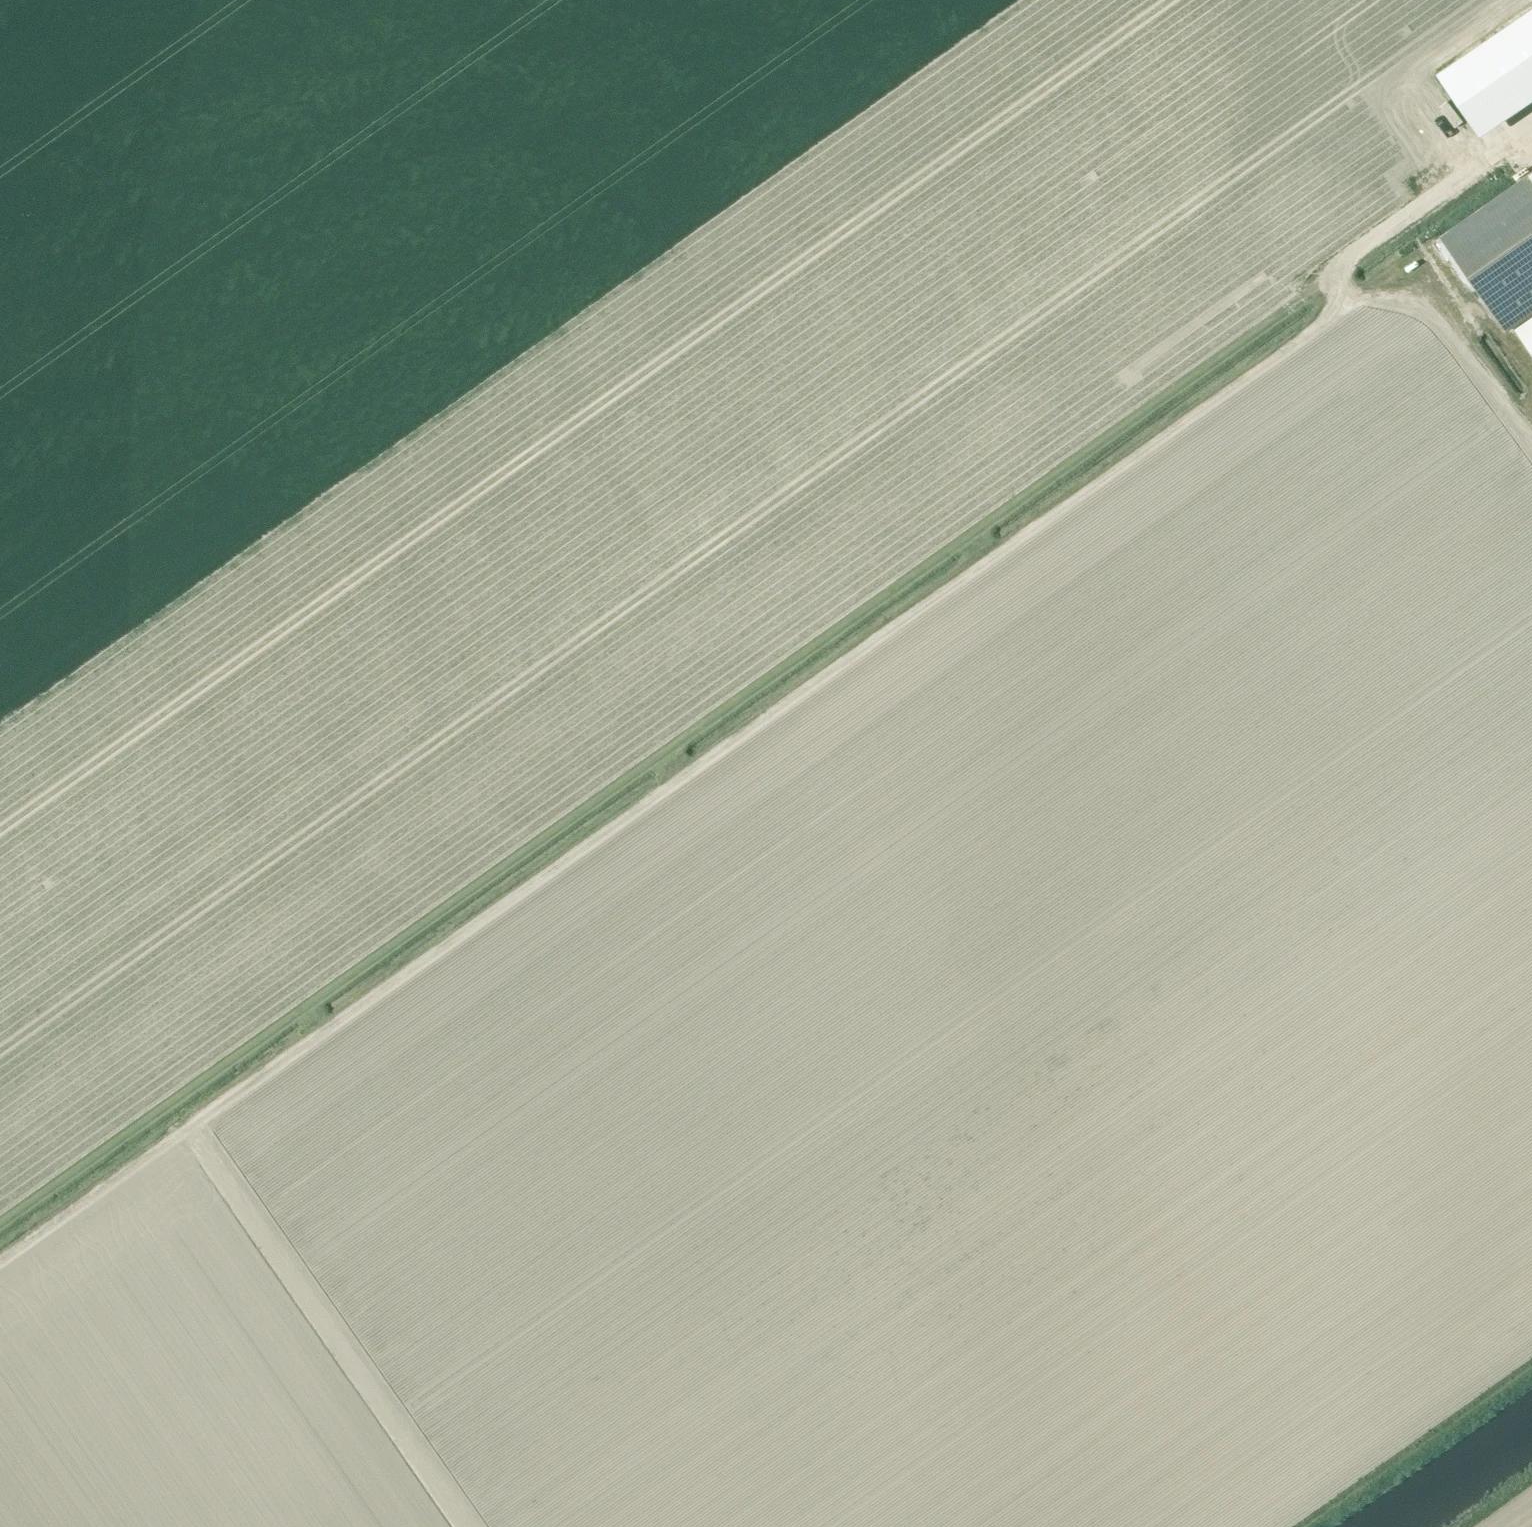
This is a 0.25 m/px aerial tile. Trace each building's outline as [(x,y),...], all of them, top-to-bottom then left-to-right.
[(1531,98),(1531,30),(1455,84),(1487,129),(1531,98)] [(1440,234),(1507,329),(1522,319),(1523,320),(1515,326),(1531,350),(1531,174),(1530,171),(1440,234)]
